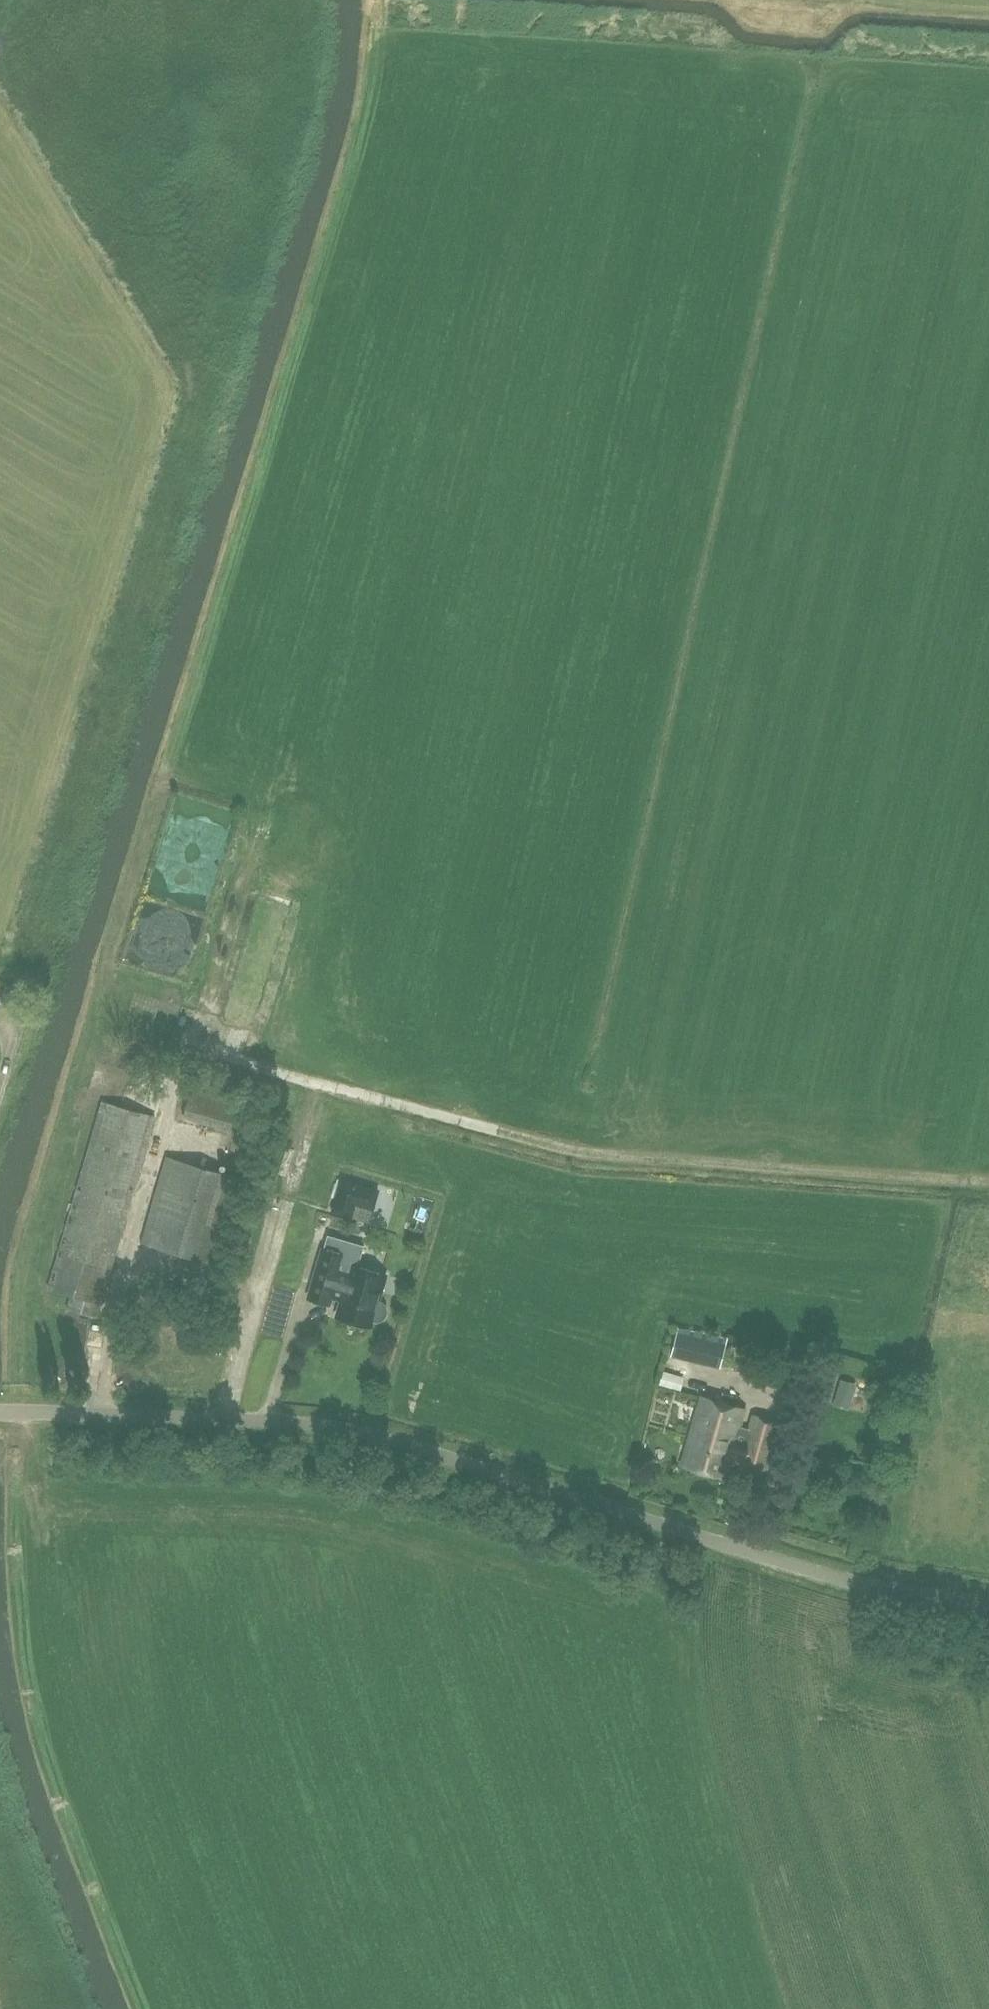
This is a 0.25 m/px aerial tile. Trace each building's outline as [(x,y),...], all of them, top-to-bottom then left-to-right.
[(6,998),(2,1007),(21,1013),(24,1004),(6,998)] [(46,1285),(71,1293),(67,1307),(97,1316),(156,1116),(101,1100),(46,1285)] [(240,1176),(165,1154),(140,1241),(216,1263),(240,1176)] [(421,1247),(386,1238),(372,1291),(407,1300),(421,1247)] [(720,1367),(729,1337),(678,1326),(672,1356),(720,1367)] [(665,1374),(664,1384),(687,1387),(688,1376),(665,1374)] [(701,1398),(681,1464),(725,1477),(731,1457),(765,1467),(777,1425),(751,1418),(742,1446),(734,1444),(744,1410),(701,1398)]
